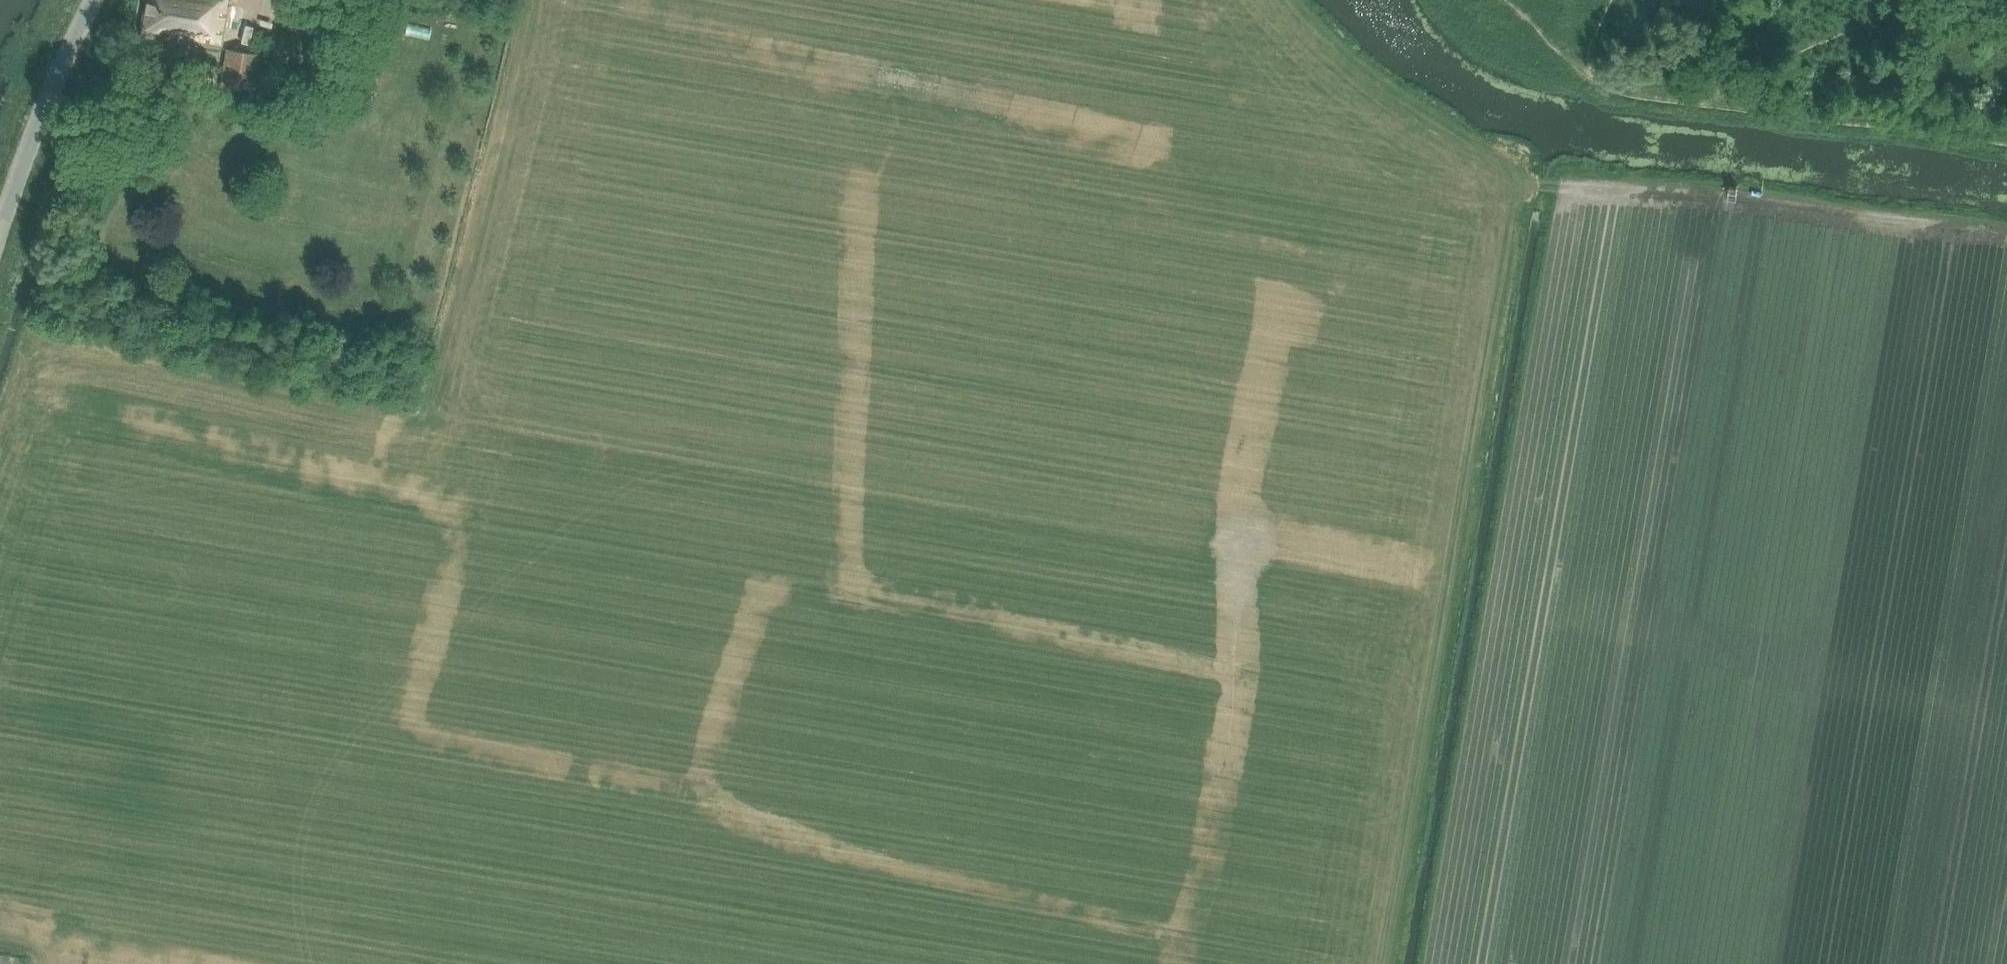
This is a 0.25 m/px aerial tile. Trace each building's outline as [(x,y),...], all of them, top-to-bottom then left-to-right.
[(141,36),(222,48),(228,6),(227,6),(228,0),(147,0),(141,36)] [(221,90),(254,95),(260,55),(227,49),(221,90)]
